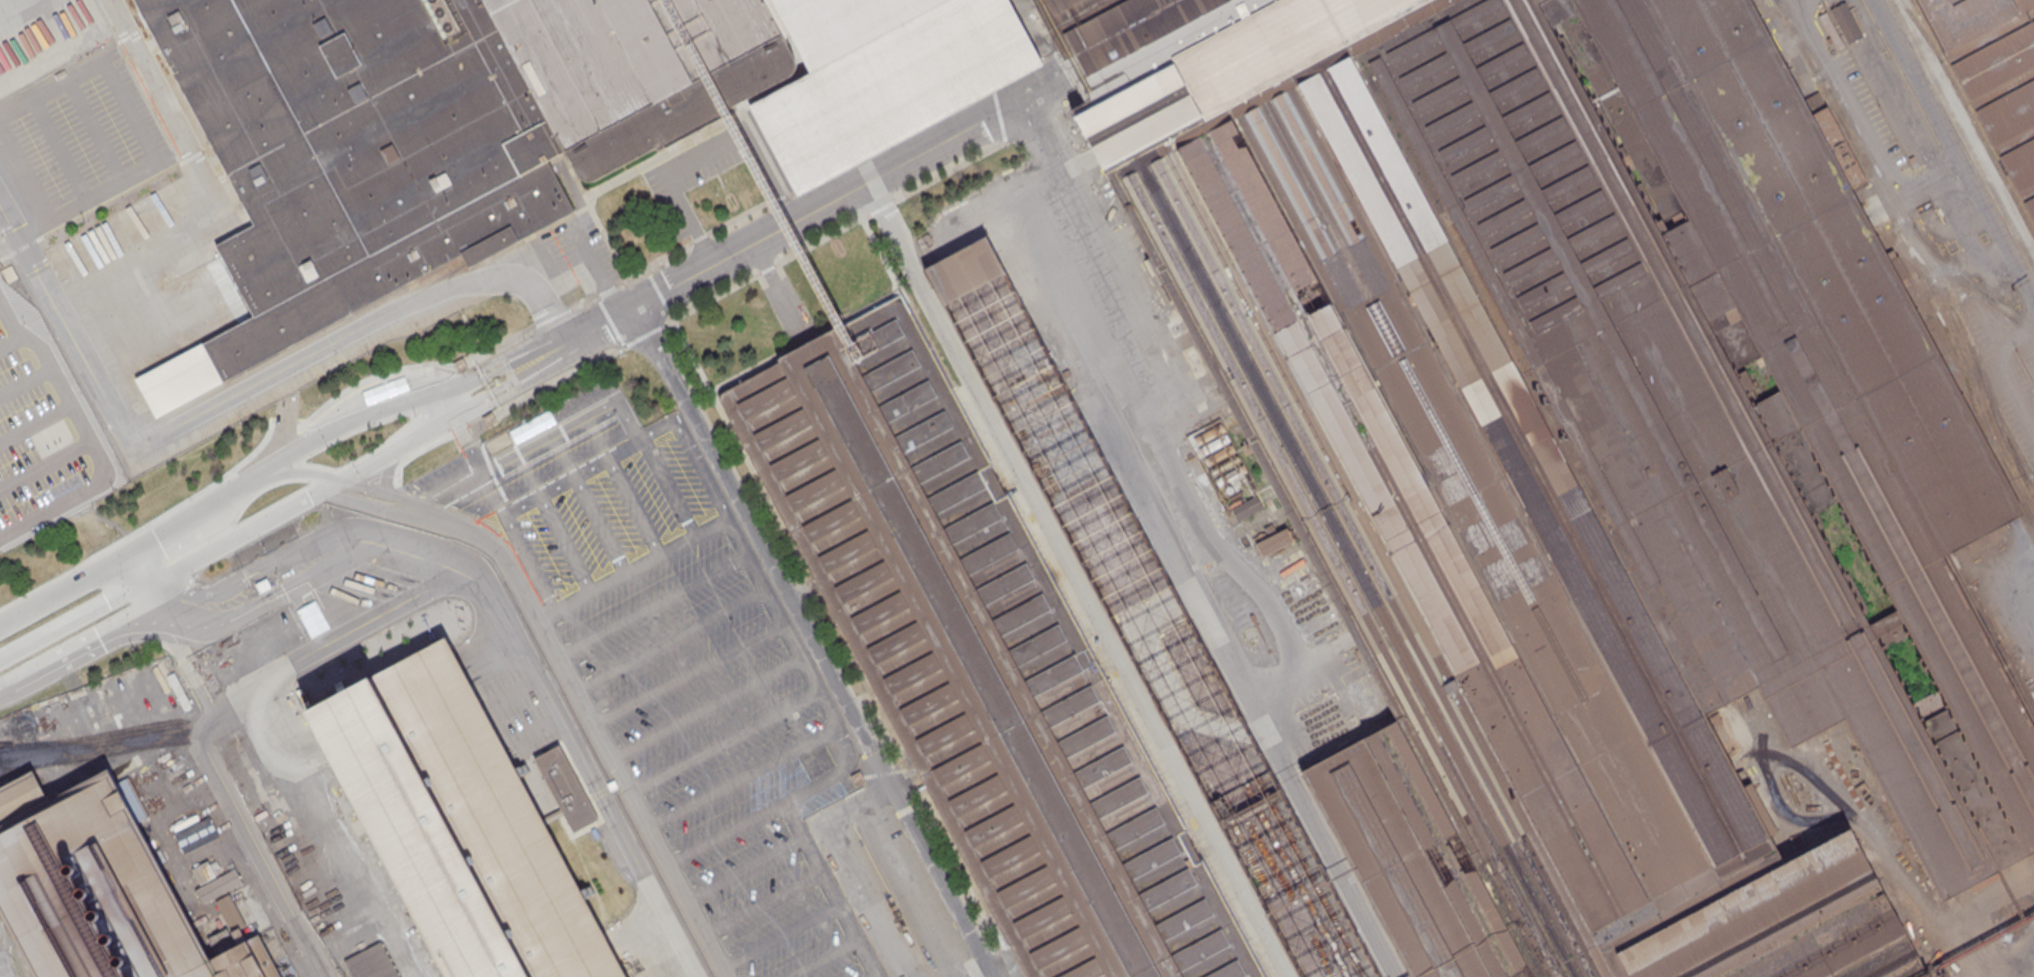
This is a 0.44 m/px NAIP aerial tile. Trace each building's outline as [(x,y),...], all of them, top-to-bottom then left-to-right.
[(253,224),(135,0),(854,0),(789,34),(783,38),(794,58),(794,62),(794,66),(793,69),(792,72),(789,74),(726,107),(729,112),(657,149),(655,146),(593,180),(589,180),(584,179),(580,177),(577,174),(564,151),(547,161),(574,210),(468,267),(460,253),(407,282),(155,418),(134,379),(251,318),(216,246),(253,224)] [(809,72),(748,105),(796,195),(1042,64),(1008,0),(854,0),(789,34),(809,72)] [(1068,70),(1085,101),(1079,104),(1070,109),(1396,719),(1301,769),(1411,976),(1892,976),(1918,963),(1846,825),(1780,859),(1767,835),(1776,831),(1743,768),(1734,773),(1702,714),(1726,701),(1756,686),(1789,746),(1843,717),(1940,900),(2033,850),(2033,732),(1940,556),(1946,552),(2021,512),(1897,279),(1907,275),(1896,255),(1887,260),(1849,187),(1864,179),(1817,91),(1801,100),(1748,0),(1030,0),(1068,70)] [(2033,216),(1916,0),(2033,0),(2033,216)] [(1847,44),(1863,36),(1846,1),(1830,9),(1847,44)] [(1837,50),(1845,45),(1825,11),(1817,16),(1837,50)] [(984,235),(1003,271),(943,304),(923,267),(984,235)] [(899,299),(894,299),(835,330),(833,327),(777,357),(779,361),(721,391),(719,397),(719,400),(1025,976),(1261,976),(901,301),(899,299)] [(1263,507),(1257,495),(1231,508),(1237,521),(1263,507)] [(1291,539),(1283,527),(1255,545),(1263,557),(1291,539)] [(444,637),(624,976),(447,976),(306,712),(444,637)] [(533,757),(557,744),(598,817),(574,831),(533,757)] [(257,933),(281,976),(35,976),(0,914),(0,787),(32,770),(48,800),(107,768),(115,783),(127,776),(148,815),(136,822),(209,959),(237,944),(229,931),(238,927),(245,940),(257,933)] [(204,882),(200,869),(195,871),(202,899),(241,888),(236,873),(204,882)] [(381,941),(401,976),(355,976),(346,960),(381,941)]
